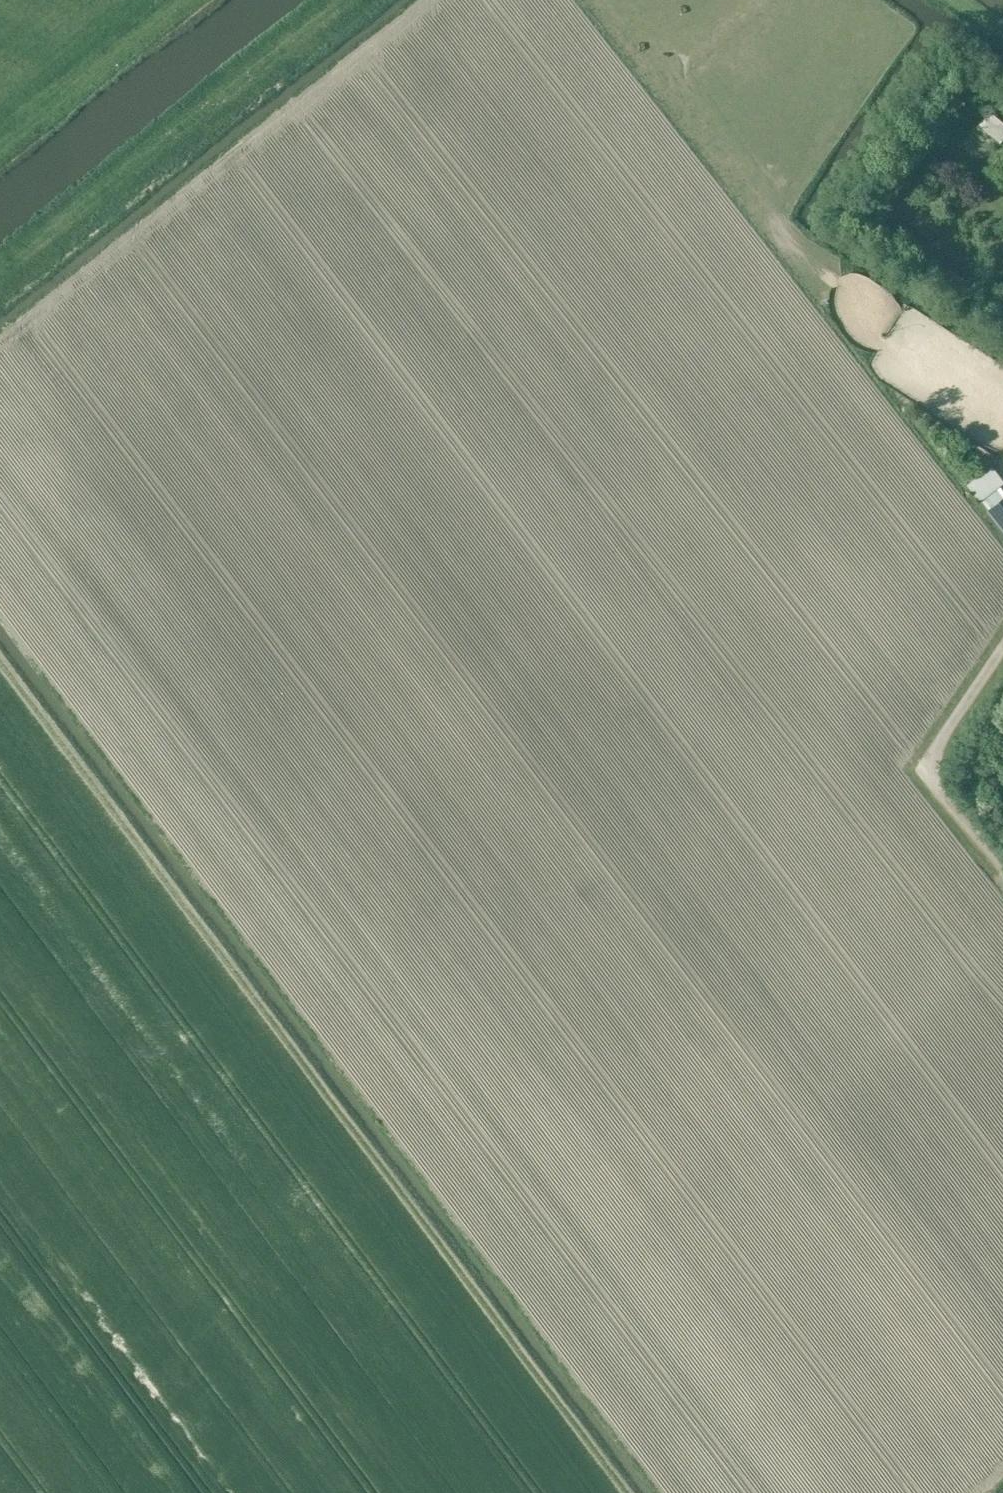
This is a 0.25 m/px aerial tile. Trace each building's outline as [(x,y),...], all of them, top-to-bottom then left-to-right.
[(980,125),(1002,142),(1002,140),(1002,122),(990,112),(980,125)] [(968,482),(1002,528),(1002,489),(998,482),(1002,478),(1002,476),(993,463),(968,482)]
